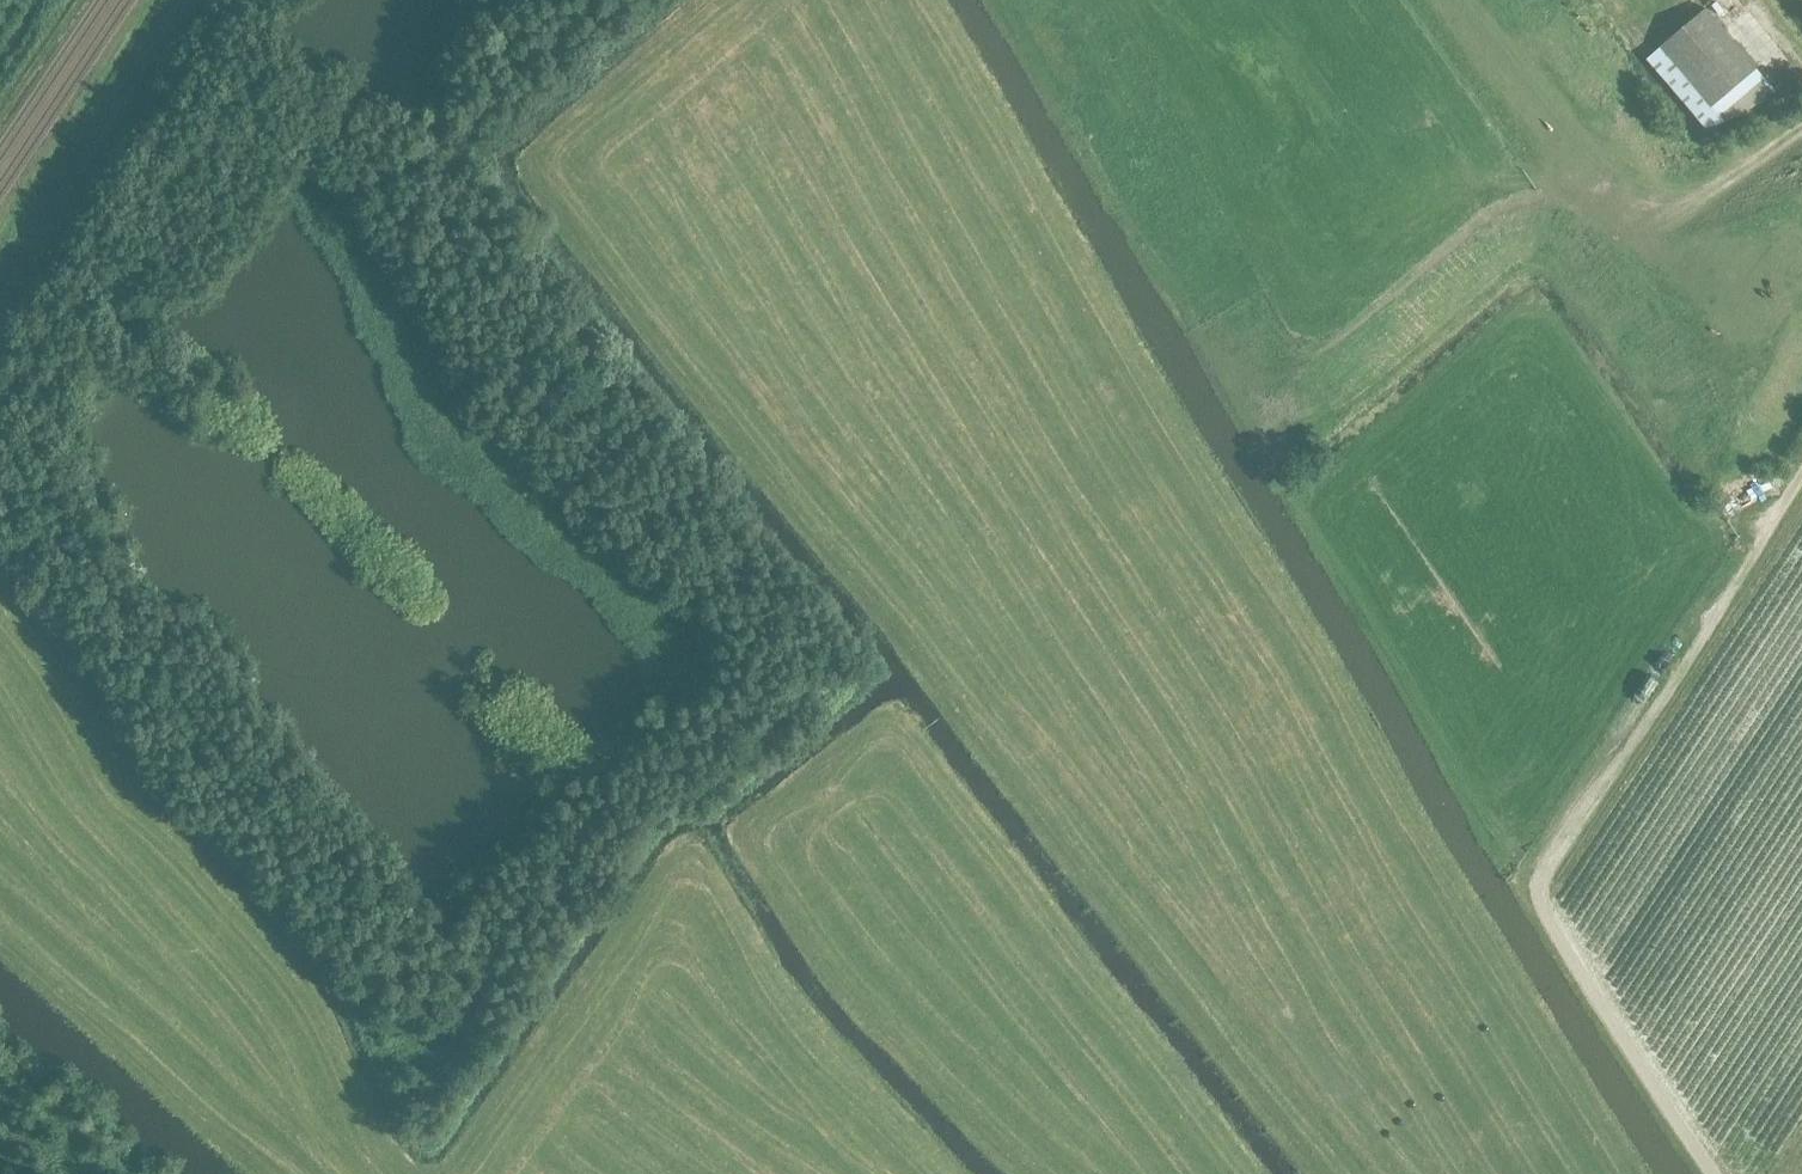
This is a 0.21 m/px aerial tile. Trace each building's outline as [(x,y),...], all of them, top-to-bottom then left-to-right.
[(1707,8),(1661,45),(1648,57),(1706,125),(1724,121),(1777,91),(1707,8)]
